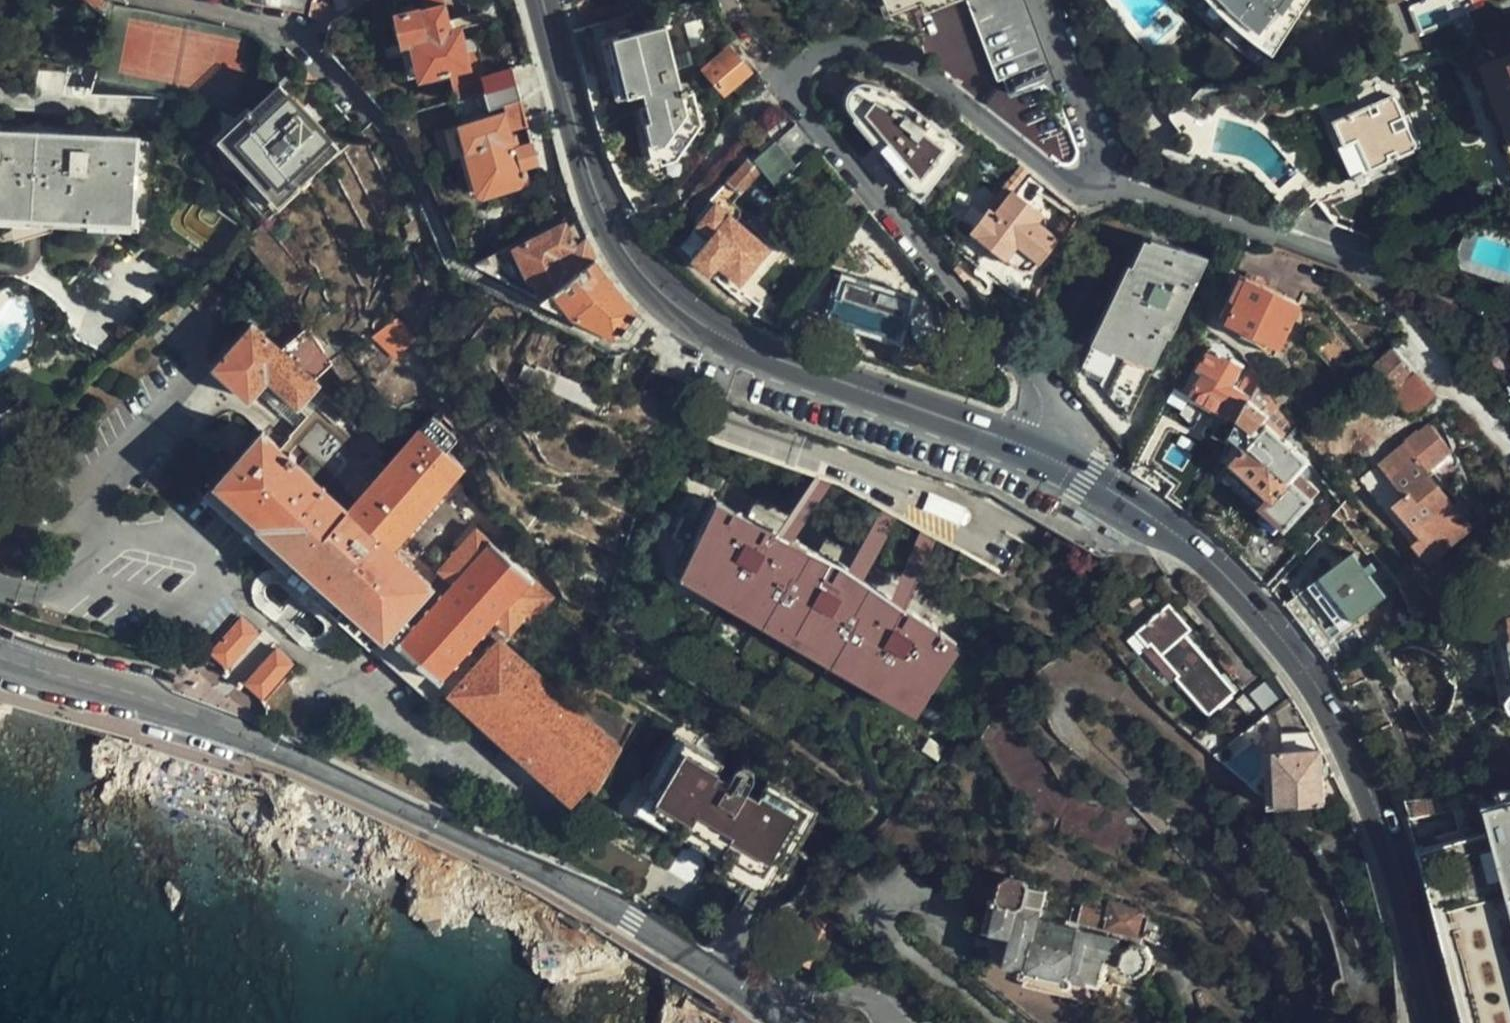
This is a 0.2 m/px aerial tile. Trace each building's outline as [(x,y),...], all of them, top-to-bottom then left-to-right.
[(101,9),(110,0),(92,0),(101,9)] [(297,9),(311,12),(313,0),(249,0),(297,9)] [(311,12),(312,14),(332,18),(336,0),(313,0),(311,12)] [(519,82),(516,66),(486,73),(478,39),(465,42),(463,27),(454,30),(449,3),(446,3),(445,0),(425,0),(427,6),(398,14),(413,75),(422,74),(424,79),(451,72),(459,99),(488,91),(519,82)] [(912,0),(878,0),(880,7),(917,23),(921,22),(912,0)] [(999,80),(1005,78),(1011,91),(1036,81),(1005,0),(967,0),(999,80)] [(1192,1),(1194,3),(1196,6),(1199,9),(1201,11),(1204,13),(1206,15),(1208,18),(1210,20),(1212,22),(1215,24),(1217,26),(1220,28),(1222,30),(1225,32),(1227,34),(1229,36),(1232,37),(1234,39),(1237,42),(1239,43),(1242,45),(1245,47),(1247,49),(1250,50),(1252,52),(1255,53),(1258,55),(1303,0),(1191,0),(1192,1)] [(681,72),(696,69),(695,62),(679,66),(669,21),(602,38),(616,98),(644,90),(651,117),(645,118),(651,145),(657,143),(663,165),(677,161),(704,126),(698,102),(711,99),(701,77),(684,82),(681,72)] [(753,75),(731,48),(718,59),(721,62),(712,71),(727,88),(740,77),(746,83),(753,75)] [(1496,54),(1485,58),(1476,63),(1509,150),(1509,89),(1496,54)] [(40,84),(63,85),(63,71),(41,70),(40,84)] [(529,125),(519,82),(488,91),(492,107),(511,101),(508,110),(460,123),(458,131),(439,137),(446,160),(463,156),(468,172),(475,172),(479,189),(485,193),(529,181),(527,166),(539,164),(535,143),(521,147),(517,136),(515,135),(514,130),(529,125)] [(340,146),(284,83),(254,110),(251,107),(248,110),(251,113),(226,136),(246,157),(242,161),(260,182),(264,177),(284,199),(340,146)] [(876,161),(901,189),(911,178),(924,187),(964,139),(919,105),(891,90),(878,85),(876,83),(864,83),(852,88),(848,95),(848,98),(848,106),(850,113),(867,136),(878,149),(883,153),(876,161)] [(1339,121),(1348,145),(1360,139),(1371,164),(1372,165),(1417,146),(1396,95),(1339,121)] [(1281,116),(1276,99),(1272,104),(1277,121),(1281,116)] [(764,168),(778,182),(818,145),(798,121),(778,139),(775,135),(762,149),(753,158),(764,168)] [(72,131),(95,133),(97,123),(72,123),(72,131)] [(95,133),(72,131),(0,128),(0,217),(10,218),(54,221),(149,225),(153,136),(95,133)] [(1360,139),(1348,145),(1360,172),(1368,169),(1367,166),(1371,164),(1360,139)] [(744,191),(764,168),(753,158),(762,149),(758,145),(729,178),(744,191)] [(1029,169),(1021,162),(989,204),(994,208),(1012,187),(1014,188),(1029,169)] [(1368,169),(1360,172),(1356,175),(1359,181),(1371,176),(1368,169)] [(1016,190),(1024,196),(1039,176),(1032,171),(1016,190)] [(734,202),(744,191),(729,178),(712,200),(716,203),(700,223),(713,234),(694,258),(712,273),(719,265),(740,283),(770,246),(737,220),(740,216),(740,207),(734,202)] [(1043,251),(1054,260),(1079,210),(1071,203),(1052,229),(1038,217),(1043,211),(1024,196),(1016,190),(1014,188),(1012,187),(994,208),(989,204),(971,225),(1015,259),(1018,262),(1022,264),(1027,264),(1031,263),(1034,261),(1038,258),(1043,251)] [(54,228),(54,221),(10,218),(8,228),(13,240),(54,228)] [(592,250),(589,239),(579,247),(566,224),(507,258),(529,286),(536,280),(549,296),(597,258),(592,250)] [(1069,383),(1133,459),(1159,410),(1137,398),(1205,256),(1142,234),(1069,383)] [(597,258),(549,296),(542,301),(615,338),(632,335),(646,314),(619,287),(597,258)] [(901,299),(904,291),(826,266),(812,306),(850,319),(849,325),(900,341),(903,332),(899,332),(909,303),(901,299)] [(1279,342),(1298,302),(1258,284),(1260,278),(1246,272),(1243,277),(1237,274),(1220,316),(1279,342)] [(250,400),(257,391),(268,380),(300,407),(320,384),(317,380),(331,363),(310,327),(283,351),(254,325),(215,368),(250,400)] [(1418,371),(1395,345),(1373,366),(1396,390),(1418,371)] [(1214,430),(1229,438),(1233,430),(1262,376),(1252,363),(1240,387),(1235,384),(1245,363),(1232,357),(1232,358),(1210,347),(1200,366),(1206,369),(1192,394),(1205,402),(1198,415),(1217,425),(1214,430)] [(1437,393),(1418,371),(1396,390),(1416,412),(1437,393)] [(1262,376),(1233,430),(1249,445),(1236,460),(1241,465),(1233,474),(1269,507),(1261,517),(1275,529),(1284,521),(1287,525),(1318,492),(1298,473),(1309,459),(1287,438),(1299,423),(1262,376)] [(268,380),(257,391),(299,427),(328,396),(331,391),(320,384),(300,407),(268,380)] [(328,396),(299,427),(281,448),(256,426),(235,452),(240,457),(217,484),(208,477),(202,484),(210,490),(203,500),(247,539),(245,542),(289,579),(283,588),(322,621),(328,614),(370,651),(372,649),(433,702),(456,677),(447,669),(453,662),(455,665),(459,660),(456,658),(466,648),(468,650),(474,645),(471,643),(479,634),(482,635),(486,632),(482,629),(489,622),(499,631),(504,626),(512,632),(525,618),(531,624),(554,596),(530,573),(534,568),(504,542),(501,546),(481,529),(485,525),(461,503),(433,534),(455,553),(432,580),(394,545),(463,467),(447,451),(457,440),(432,416),(408,443),(387,467),(380,462),(388,451),(367,432),(360,441),(339,423),(347,413),(328,396)] [(1434,473),(1443,465),(1455,454),(1428,425),(1366,480),(1440,563),(1481,526),(1434,473)] [(1491,519),(1443,465),(1434,473),(1481,526),(1491,519)] [(776,529),(792,537),(829,483),(814,476),(776,529)] [(966,506),(930,489),(924,504),(959,520),(966,506)] [(906,602),(893,594),(861,575),(847,567),(846,566),(844,565),(792,537),(776,529),(718,497),(680,570),(782,625),(816,644),(835,655),(915,708),(964,640),(916,607),(906,602)] [(847,567),(861,575),(897,516),(882,508),(847,567)] [(925,529),(893,594),(906,602),(938,536),(925,529)] [(1312,583),(1346,629),(1391,596),(1375,574),(1381,569),(1374,559),(1366,565),(1355,551),(1312,583)] [(1487,617),(1499,702),(1507,701),(1509,710),(1509,613),(1487,617)] [(1237,696),(1167,614),(1141,636),(1161,660),(1164,658),(1195,694),(1193,696),(1210,717),(1237,696)] [(228,669),(257,634),(241,621),(211,653),(228,669)] [(588,784),(595,789),(619,747),(573,705),(500,640),(452,694),(573,803),(588,784)] [(264,699),(274,687),(293,666),(277,651),(250,680),(246,684),(264,699)] [(618,715),(580,697),(573,705),(619,747),(630,730),(618,715)] [(1323,749),(1312,729),(1284,730),(1284,736),(1284,746),(1265,747),(1268,799),(1274,805),(1282,804),(1330,801),(1324,761),(1323,749)] [(1284,746),(1284,736),(1252,740),(1253,787),(1268,799),(1265,747),(1284,746)] [(760,788),(754,798),(749,808),(735,801),(741,791),(747,778),(746,774),(743,770),(739,768),(735,768),(731,769),(724,783),(719,792),(706,785),(711,776),(714,770),(669,746),(649,783),(657,788),(646,811),(678,829),(680,826),(724,850),(721,858),(759,879),(776,846),(785,850),(806,812),(760,788)] [(724,783),(711,776),(706,785),(719,792),(724,783)] [(1501,789),(1505,804),(1488,807),(1509,897),(1509,788),(1501,789)] [(749,808),(754,798),(741,791),(735,801),(749,808)] [(1409,813),(1410,815),(1448,811),(1441,793),(1402,796),(1403,798),(1404,800),(1405,802),(1405,804),(1406,805),(1407,807),(1408,809),(1408,811),(1409,813)] [(1000,882),(998,893),(1044,905),(1046,892),(1032,889),(1032,885),(1031,885),(1030,884),(1028,883),(1027,882),(1026,881),(1025,879),(1009,876),(1000,882)] [(1044,905),(998,893),(997,894),(999,900),(1043,912),(1044,905)] [(1135,934),(1140,912),(1110,903),(1109,905),(1071,895),(1066,914),(1076,917),(1075,920),(1135,934)] [(1043,912),(999,900),(991,899),(985,928),(995,931),(1014,935),(1009,959),(1008,964),(1026,967),(1025,972),(1028,972),(1068,982),(1069,976),(1102,984),(1100,989),(1116,994),(1118,983),(1102,980),(1107,960),(1121,963),(1126,972),(1138,975),(1149,968),(1152,957),(1146,948),(1131,943),(1125,950),(1116,947),(1118,938),(1081,928),(1082,926),(1041,919),(1043,912)] [(1163,954),(1172,937),(1147,921),(1140,937),(1161,952),(1163,954)] [(1014,935),(995,931),(989,954),(1009,959),(1014,935)] [(1113,1007),(1116,994),(1100,989),(1102,984),(1069,976),(1068,982),(1028,972),(1025,985),(1113,1007)]
